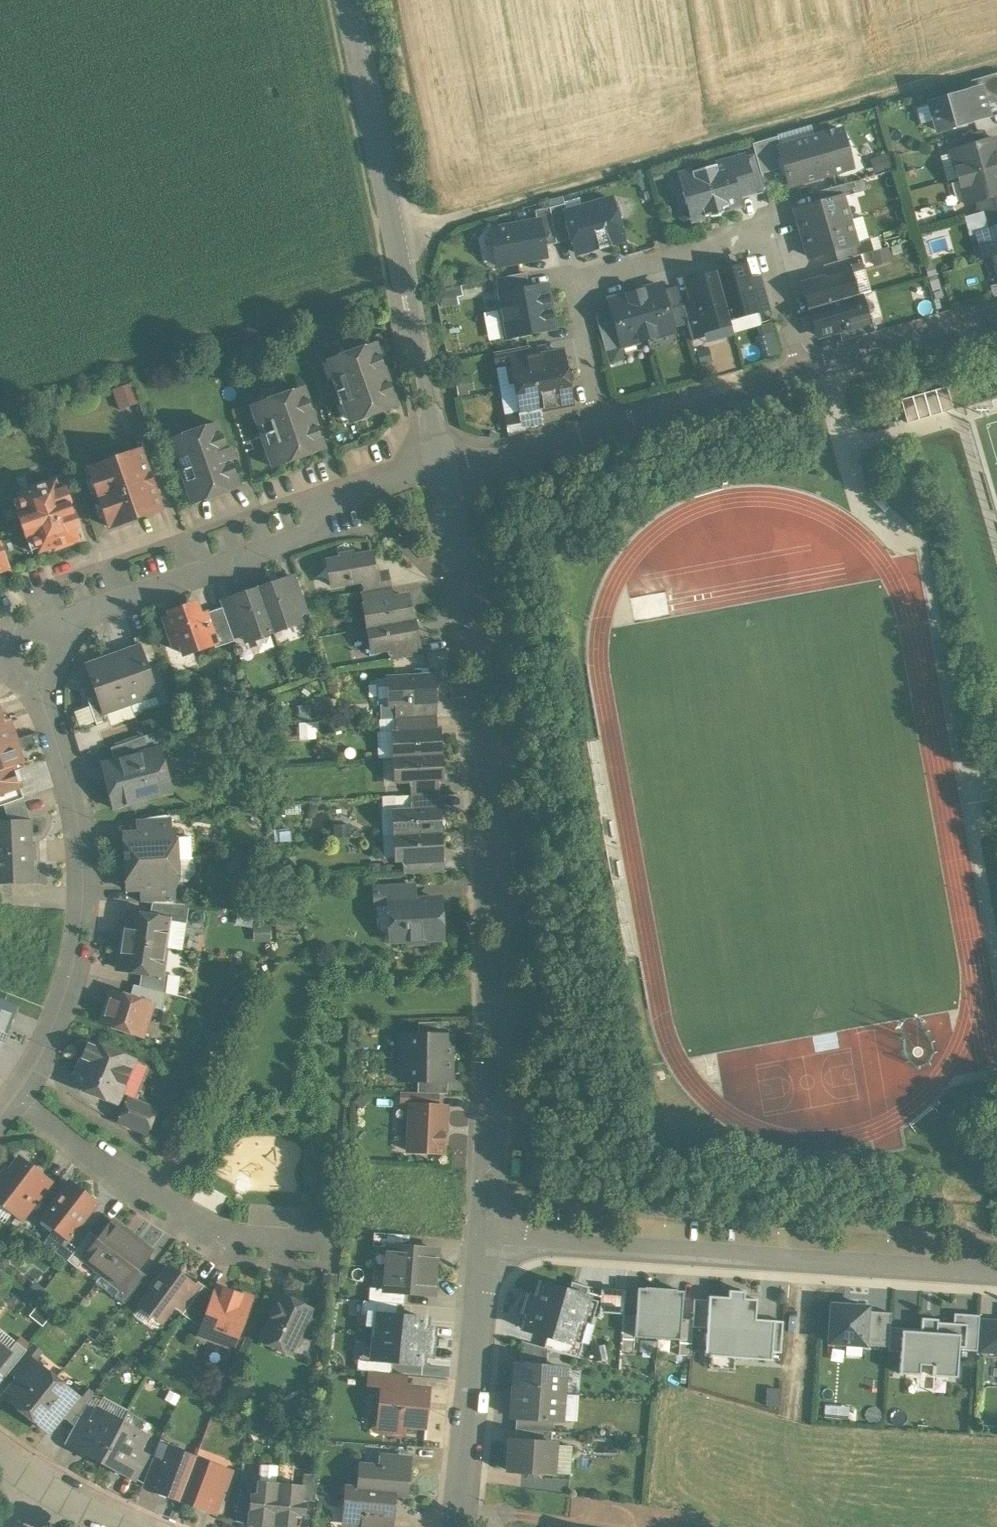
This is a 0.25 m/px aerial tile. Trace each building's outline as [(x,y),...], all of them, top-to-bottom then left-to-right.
[(972,81),(974,91),(983,89),(988,106),(996,103),(996,74),(972,81)] [(974,91),(929,104),(937,131),(990,116),(988,106),(983,89),(974,91)] [(779,147),(778,147),(783,168),(789,187),(844,171),(841,161),(847,151),(840,129),(779,147)] [(980,131),(947,141),(950,153),(983,143),(980,131)] [(776,137),(752,144),(754,154),(760,174),(783,168),(778,147),(779,147),(776,137)] [(950,153),(957,178),(996,167),(996,143),(996,139),(983,143),(950,153)] [(754,154),(742,158),(752,192),(764,188),(760,174),(754,154)] [(742,158),(680,176),(685,192),(682,192),(686,205),(688,204),(693,220),(709,216),(710,217),(712,217),(717,216),(722,213),(720,208),(727,206),(729,207),(737,205),(735,197),(752,192),(742,158)] [(957,178),(965,204),(976,201),(996,195),(996,167),(957,178)] [(852,182),(818,192),(821,204),(841,198),(855,194),(852,182)] [(976,201),(980,213),(996,208),(996,195),(976,201)] [(821,204),(795,211),(802,234),(848,221),(841,198),(821,204)] [(566,212),(564,213),(572,239),(576,253),(622,240),(617,222),(619,222),(621,217),(617,202),(612,199),(566,212)] [(564,204),(548,209),(555,244),(572,239),(564,213),(566,212),(564,204)] [(980,213),(985,232),(996,228),(996,208),(980,213)] [(548,209),(534,211),(536,221),(537,221),(542,246),(555,244),(548,209)] [(536,221),(490,230),(497,267),(544,258),(542,246),(537,221),(536,221)] [(848,221),(802,234),(808,257),(834,250),(855,244),(848,221)] [(975,235),(983,261),(995,258),(994,257),(996,257),(996,228),(985,232),(975,235)] [(855,244),(834,250),(838,262),(858,256),(872,252),(869,240),(855,244)] [(838,262),(824,266),(827,277),(848,271),(849,273),(862,269),(858,256),(838,262)] [(745,265),(716,274),(729,320),(757,312),(749,281),(745,265)] [(827,277),(802,284),(809,309),(855,296),(849,273),(848,271),(827,277)] [(525,273),(495,279),(498,295),(528,289),(525,273)] [(716,274),(687,282),(693,303),(701,332),(702,331),(730,324),(729,320),(716,274)] [(769,308),(761,277),(749,281),(757,312),(769,308)] [(660,285),(634,293),(647,339),(673,331),(672,326),(662,293),(660,285)] [(528,289),(498,295),(506,338),(510,337),(512,339),(527,336),(528,334),(553,329),(545,286),(528,289)] [(677,289),(662,293),(672,326),(686,322),(682,306),(677,289)] [(634,293),(608,300),(611,312),(621,345),(621,346),(647,339),(634,293)] [(855,296),(809,309),(817,336),(838,330),(867,322),(867,320),(859,295),(855,296)] [(701,332),(693,303),(682,306),(686,322),(691,341),(704,337),(702,331),(701,332)] [(611,312),(595,316),(605,350),(621,345),(611,312)] [(867,322),(838,330),(841,342),(874,332),(871,319),(867,320),(867,322)] [(373,345),(327,361),(333,379),(329,380),(338,406),(343,404),(349,422),(394,406),(373,345)] [(528,346),(492,353),(495,367),(511,364),(510,362),(530,358),(529,351),(528,346)] [(530,358),(510,362),(511,364),(515,387),(566,378),(561,352),(530,358)] [(566,378),(515,387),(520,412),(520,413),(540,409),(571,403),(566,378)] [(130,384),(111,391),(116,405),(135,398),(130,384)] [(300,389),(256,405),(262,422),(256,424),(265,449),(271,447),(277,465),(321,449),(300,389)] [(520,413),(520,412),(504,415),(508,437),(543,427),(540,409),(520,413)] [(216,424),(171,439),(178,458),(174,459),(183,486),(187,484),(193,503),(238,487),(229,461),(234,459),(230,448),(225,450),(216,424)] [(138,451),(86,469),(107,528),(159,509),(138,451)] [(56,477),(30,486),(31,489),(17,494),(16,493),(15,494),(21,510),(14,512),(15,514),(16,513),(25,539),(24,540),(24,541),(31,539),(36,555),(38,554),(37,553),(52,548),(53,551),(79,542),(75,530),(77,529),(78,529),(78,527),(77,527),(72,513),(73,513),(72,512),(71,512),(68,505),(70,504),(70,503),(69,503),(66,494),(64,488),(61,490),(56,477)] [(9,570),(0,545),(0,574),(9,570)] [(370,555),(352,558),(349,554),(341,556),(339,560),(326,563),(330,586),(362,581),(361,580),(377,578),(377,576),(377,573),(373,571),(370,555)] [(387,574),(377,576),(377,578),(361,580),(362,581),(364,592),(389,588),(387,574)] [(305,606),(296,578),(284,582),(294,610),(305,606)] [(284,580),(230,599),(231,601),(241,629),(245,642),(299,623),(294,610),(284,582),(284,580)] [(364,592),(360,593),(362,605),(393,599),(391,588),(389,588),(364,592)] [(393,599),(362,605),(366,628),(413,620),(412,616),(409,613),(406,597),(393,599)] [(231,601),(220,605),(221,608),(230,633),(241,629),(231,601)] [(221,608),(198,616),(195,607),(189,609),(184,607),(168,612),(170,616),(163,618),(173,647),(180,644),(183,655),(213,644),(215,648),(233,642),(230,633),(221,608)] [(413,620),(366,628),(370,652),(390,649),(414,644),(414,643),(411,628),(414,625),(413,620)] [(146,636),(134,640),(137,650),(139,650),(144,665),(155,661),(146,636)] [(414,644),(390,649),(392,660),(427,654),(425,641),(414,643),(414,644)] [(137,650),(113,658),(128,702),(153,694),(144,665),(139,650),(137,650)] [(113,658),(88,667),(98,696),(103,711),(104,710),(128,702),(113,658)] [(433,677),(387,679),(388,706),(395,706),(395,705),(431,703),(434,703),(433,677)] [(103,711),(98,696),(86,700),(95,726),(108,722),(104,710),(103,711)] [(431,703),(395,705),(395,706),(396,719),(432,717),(431,703)] [(432,717),(396,719),(396,732),(433,730),(433,729),(432,717)] [(0,723),(0,746),(15,741),(8,720),(3,722),(0,723)] [(433,730),(396,732),(392,732),(393,758),(439,756),(438,729),(433,729),(433,730)] [(15,741),(19,752),(20,748),(23,750),(35,745),(32,735),(15,741)] [(140,738),(111,748),(114,761),(145,753),(140,738)] [(12,766),(23,763),(19,752),(15,741),(0,746),(0,771),(12,766)] [(114,761),(102,764),(109,791),(117,789),(121,806),(129,804),(134,807),(143,804),(146,800),(169,793),(163,769),(153,772),(148,752),(114,761)] [(439,756),(393,758),(395,784),(409,783),(435,781),(435,782),(440,781),(439,756)] [(19,787),(12,766),(0,771),(0,794),(19,787)] [(435,781),(409,783),(410,796),(436,795),(435,782),(435,781)] [(0,794),(0,806),(23,798),(19,787),(0,794)] [(436,795),(410,796),(411,809),(411,810),(437,808),(437,807),(436,795)] [(23,798),(0,806),(0,823),(30,822),(23,798)] [(437,808),(411,810),(411,809),(392,810),(394,836),(439,834),(438,807),(437,807),(437,808)] [(169,815),(136,820),(137,833),(170,832),(170,831),(169,815)] [(0,823),(0,884),(33,883),(30,822),(0,823)] [(137,833),(123,834),(124,843),(129,850),(130,862),(176,860),(175,839),(174,838),(170,832),(137,833)] [(439,834),(394,836),(395,862),(404,862),(404,861),(440,859),(441,859),(439,834)] [(190,838),(175,839),(176,860),(192,859),(191,858),(190,838)] [(440,859),(404,861),(404,862),(405,875),(441,873),(440,859)] [(176,860),(130,862),(130,874),(127,881),(127,889),(141,888),(172,887),(173,886),(177,880),(176,860)] [(413,886),(374,888),(375,903),(389,903),(389,901),(414,900),(413,886)] [(172,887),(141,888),(141,903),(151,903),(173,904),(172,887)] [(414,900),(389,901),(389,903),(391,941),(407,940),(411,944),(420,944),(423,940),(440,939),(438,899),(414,900)] [(173,904),(151,903),(149,917),(169,920),(169,921),(185,923),(188,905),(173,904)] [(149,917),(125,913),(121,942),(165,948),(169,921),(169,920),(149,917)] [(165,948),(121,942),(117,969),(141,972),(161,975),(161,974),(165,948)] [(161,975),(141,972),(139,987),(165,994),(167,976),(161,974),(161,975)] [(139,987),(133,986),(129,998),(151,1005),(151,1006),(161,1010),(166,994),(165,994),(139,987)] [(129,998),(111,992),(101,1022),(141,1036),(151,1006),(151,1005),(129,998)] [(0,1003),(0,1038),(2,1038),(13,1008),(0,1003)] [(448,1022),(418,1023),(418,1036),(447,1036),(448,1022)] [(418,1036),(401,1036),(400,1058),(449,1059),(450,1036),(447,1036),(418,1036)] [(133,1062),(88,1044),(75,1075),(96,1083),(92,1093),(116,1103),(133,1062)] [(449,1059),(400,1058),(400,1080),(447,1081),(449,1081),(449,1059)] [(447,1081),(417,1080),(417,1093),(437,1094),(447,1095),(447,1081)] [(417,1093),(401,1093),(400,1105),(410,1105),(436,1106),(437,1094),(417,1093)] [(156,1110),(127,1099),(117,1123),(146,1134),(156,1110)] [(436,1106),(410,1105),(408,1152),(442,1153),(444,1107),(436,1106)] [(7,1174),(4,1172),(1,1176),(4,1179),(0,1184),(0,1203),(15,1214),(42,1179),(43,1178),(19,1159),(7,1174)] [(42,1179),(15,1214),(24,1222),(52,1186),(42,1179)] [(69,1183),(42,1219),(55,1229),(66,1237),(67,1238),(78,1224),(95,1202),(69,1183)] [(55,1229),(42,1219),(39,1223),(51,1232),(55,1229)] [(98,1240),(84,1258),(85,1259),(103,1273),(130,1238),(111,1223),(98,1240)] [(78,1224),(67,1238),(66,1237),(60,1245),(72,1254),(89,1232),(78,1224)] [(72,1254),(67,1261),(77,1269),(85,1259),(84,1258),(98,1240),(89,1232),(72,1254)] [(409,1236),(373,1233),(372,1247),(387,1248),(387,1246),(408,1248),(409,1236)] [(148,1252),(130,1238),(103,1273),(121,1287),(136,1269),(136,1268),(148,1252)] [(408,1248),(387,1246),(387,1248),(385,1269),(434,1272),(436,1250),(408,1248)] [(188,1282),(168,1267),(159,1280),(155,1280),(150,1285),(151,1289),(139,1306),(161,1322),(172,1307),(170,1306),(188,1282)] [(136,1269),(121,1287),(113,1297),(124,1305),(146,1276),(136,1268),(136,1269)] [(434,1272),(385,1269),(384,1289),(384,1291),(405,1293),(432,1295),(434,1272)] [(188,1282),(170,1306),(172,1307),(181,1314),(202,1286),(192,1278),(188,1282)] [(588,1287),(571,1282),(568,1292),(586,1297),(588,1287)] [(568,1292),(540,1284),(535,1300),(527,1298),(523,1312),(527,1313),(522,1329),(547,1336),(570,1343),(571,1340),(577,1321),(581,1322),(588,1298),(586,1297),(568,1292)] [(202,1286),(181,1314),(201,1330),(215,1293),(210,1292),(202,1286)] [(250,1299),(217,1287),(215,1293),(201,1330),(199,1336),(219,1343),(222,1333),(225,1334),(226,1333),(236,1337),(250,1299)] [(384,1289),(369,1288),(368,1302),(397,1304),(403,1305),(405,1293),(384,1291),(384,1289)] [(625,1291),(601,1289),(599,1313),(624,1316),(625,1291)] [(634,1338),(656,1339),(660,1290),(638,1289),(636,1317),(634,1338)] [(683,1292),(660,1290),(656,1339),(679,1341),(681,1320),(683,1292)] [(709,1300),(707,1329),(705,1355),(771,1361),(772,1352),(781,1353),(784,1322),(756,1319),(757,1300),(743,1299),(743,1292),(729,1291),(728,1298),(709,1297),(709,1300)] [(597,1301),(588,1298),(581,1322),(577,1321),(571,1340),(583,1344),(597,1301)] [(707,1329),(709,1300),(695,1299),(693,1321),(692,1328),(707,1329)] [(294,1306),(279,1300),(260,1339),(275,1346),(276,1350),(281,1353),(285,1351),(289,1353),(294,1342),(298,1344),(313,1311),(295,1303),(294,1306)] [(368,1302),(363,1301),(361,1315),(375,1317),(376,1315),(396,1317),(397,1304),(368,1302)] [(867,1308),(831,1305),(829,1343),(865,1346),(867,1312),(867,1308)] [(891,1314),(867,1312),(865,1346),(889,1347),(890,1328),(891,1314)] [(979,1316),(954,1314),(953,1324),(952,1335),(959,1335),(958,1351),(976,1352),(978,1320),(979,1316)] [(396,1317),(376,1315),(375,1317),(374,1337),(432,1343),(433,1329),(425,1329),(426,1319),(396,1317)] [(634,1338),(636,1317),(624,1316),(621,1352),(633,1353),(634,1338)] [(938,1320),(921,1319),(920,1330),(902,1329),(900,1352),(898,1374),(919,1376),(920,1366),(932,1367),(932,1376),(956,1378),(958,1351),(959,1335),(952,1335),(953,1324),(937,1323),(938,1320)] [(693,1321),(681,1320),(679,1341),(678,1356),(690,1356),(692,1328),(693,1321)] [(978,1320),(976,1352),(996,1353),(996,1322),(978,1320)] [(902,1329),(890,1328),(889,1347),(888,1352),(900,1352),(902,1329)] [(570,1343),(547,1336),(543,1348),(547,1349),(547,1350),(578,1359),(583,1344),(571,1340),(570,1343)] [(432,1343),(374,1337),(371,1358),(371,1359),(391,1361),(422,1364),(422,1355),(431,1356),(432,1343)] [(0,1363),(0,1375),(4,1378),(9,1372),(26,1351),(16,1342),(9,1351),(9,1352),(0,1363)] [(543,1348),(521,1342),(519,1366),(545,1367),(547,1350),(547,1349),(543,1348)] [(0,1345),(0,1363),(9,1352),(9,1351),(0,1345)] [(54,1380),(34,1364),(42,1354),(30,1345),(26,1351),(9,1372),(18,1379),(5,1397),(26,1414),(54,1380)] [(371,1358),(358,1356),(356,1370),(369,1372),(390,1374),(391,1361),(371,1359),(371,1358)] [(519,1366),(515,1366),(513,1391),(561,1394),(563,1369),(519,1366)] [(390,1374),(369,1372),(368,1387),(380,1388),(380,1386),(404,1388),(405,1375),(390,1374)] [(75,1397),(54,1380),(26,1414),(48,1431),(62,1414),(74,1424),(77,1419),(86,1403),(92,1395),(82,1387),(75,1397)] [(404,1388),(380,1386),(380,1388),(376,1422),(384,1423),(383,1431),(402,1432),(403,1424),(423,1426),(427,1391),(404,1388)] [(561,1394),(513,1391),(512,1417),(516,1417),(551,1420),(559,1420),(561,1394)] [(76,1448),(75,1449),(100,1462),(121,1423),(96,1410),(88,1425),(76,1448)] [(551,1420),(516,1417),(515,1429),(551,1432),(551,1420)] [(74,1424),(65,1442),(76,1448),(88,1425),(77,1419),(74,1424)] [(147,1437),(121,1423),(100,1462),(126,1476),(126,1475),(139,1452),(147,1437)] [(551,1432),(515,1429),(514,1441),(550,1444),(551,1432)] [(514,1441),(510,1441),(508,1471),(521,1472),(525,1477),(532,1478),(537,1473),(551,1474),(553,1444),(550,1444),(514,1441)] [(164,1464),(152,1459),(142,1485),(155,1490),(154,1491),(179,1500),(195,1458),(169,1448),(164,1464)] [(139,1452),(126,1475),(137,1480),(149,1458),(139,1452)] [(406,1458),(380,1456),(379,1468),(405,1470),(406,1458)] [(222,1468),(195,1458),(179,1500),(206,1510),(207,1509),(217,1513),(227,1487),(216,1483),(222,1468)] [(379,1468),(363,1467),(362,1478),(358,1482),(357,1490),(393,1493),(405,1494),(407,1470),(405,1470),(379,1468)] [(316,1476),(303,1475),(302,1486),(303,1486),(301,1501),(314,1502),(316,1476)] [(257,1481),(255,1494),(250,1494),(250,1497),(247,1523),(247,1525),(265,1526),(273,1526),(277,1484),(257,1481)] [(277,1484),(273,1526),(294,1526),(295,1518),(299,1518),(301,1501),(303,1486),(302,1486),(277,1484)] [(357,1490),(345,1489),(345,1497),(348,1502),(347,1514),(389,1517),(391,1517),(393,1493),(357,1490)] [(250,1497),(238,1496),(235,1522),(247,1523),(250,1497)] [(363,1515),(363,1526),(364,1526),(389,1526),(389,1517),(363,1515)]
